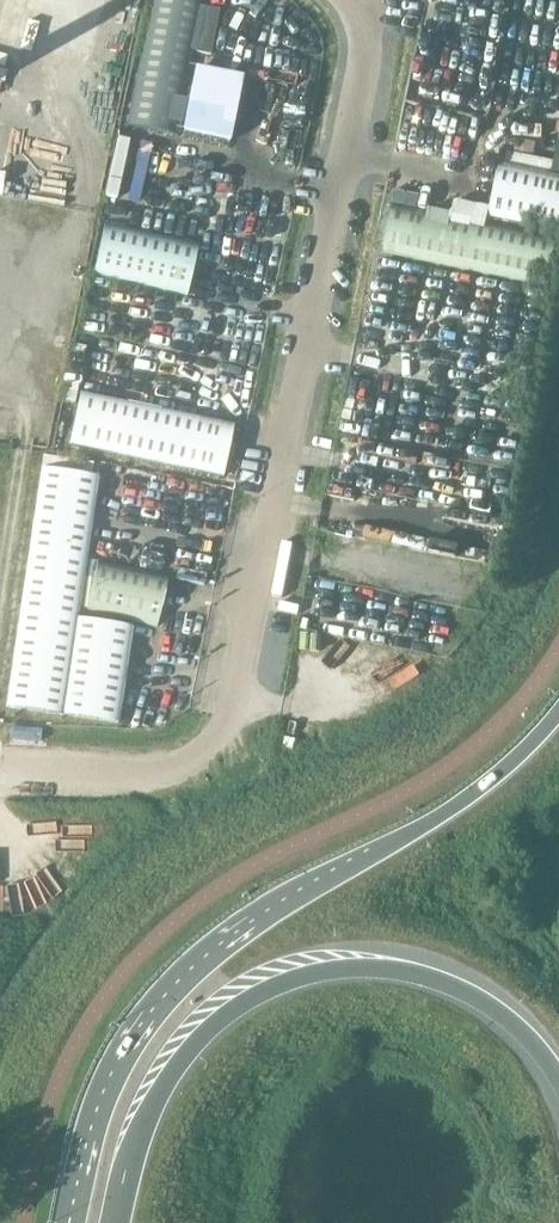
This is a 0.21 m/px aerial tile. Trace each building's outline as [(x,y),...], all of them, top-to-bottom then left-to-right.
[(193,52),(212,56),(221,11),(203,7),(204,0),(154,0),(128,126),(176,136),(193,52)] [(558,231),(558,175),(499,164),(489,217),(558,231)] [(401,192),(398,206),(419,210),(422,196),(401,192)] [(398,206),(388,252),(551,287),(558,249),(558,240),(398,206)] [(94,273),(189,293),(200,242),(105,222),(94,273)] [(224,478),(234,427),(84,396),(73,447),(224,478)] [(5,705),(118,722),(133,625),(77,617),(99,474),(41,465),(5,705)] [(168,578),(98,562),(87,610),(157,626),(168,578)]
